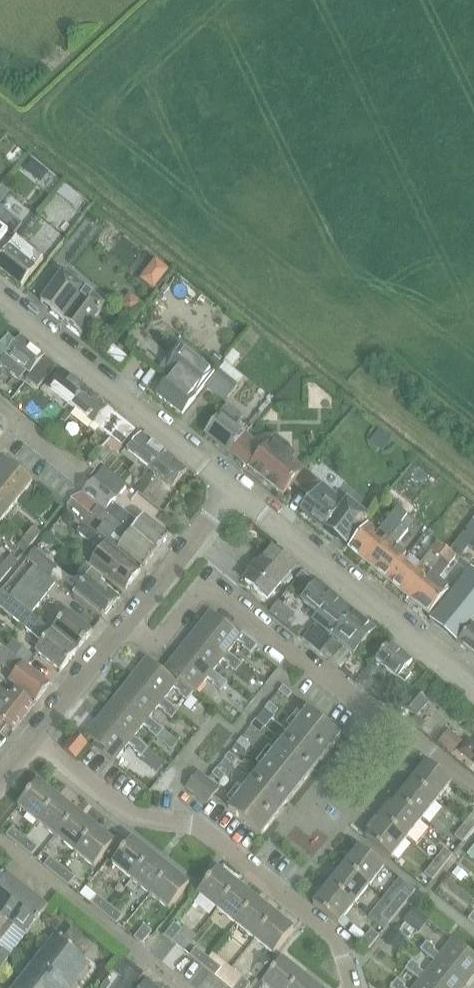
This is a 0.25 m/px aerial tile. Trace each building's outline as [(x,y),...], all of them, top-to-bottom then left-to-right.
[(30,158),(22,167),(31,174),(38,165),(30,158)] [(65,184),(58,194),(67,201),(74,192),(65,184)] [(0,191),(0,207),(10,194),(2,188),(0,191)] [(8,233),(12,237),(22,225),(8,214),(0,207),(0,243),(8,233)] [(34,271),(42,261),(17,241),(0,262),(0,269),(22,286),(34,271)] [(82,335),(95,320),(105,308),(64,274),(41,302),(82,335)] [(18,344),(9,336),(3,344),(0,342),(0,362),(2,364),(0,366),(16,378),(21,382),(24,378),(38,390),(56,367),(22,339),(18,344)] [(112,345),(105,355),(116,364),(123,354),(112,345)] [(216,374),(182,347),(163,371),(171,378),(156,396),(182,416),(216,374)] [(233,351),(224,363),(225,364),(231,368),(240,357),(233,351)] [(135,353),(128,359),(140,373),(147,367),(135,353)] [(224,403),(241,382),(244,379),(231,368),(225,364),(205,388),(224,403)] [(86,390),(64,373),(49,391),(71,408),(86,390)] [(136,431),(114,413),(106,423),(100,418),(108,408),(86,390),(71,408),(100,430),(112,440),(122,448),(136,431)] [(205,434),(230,454),(246,435),(236,427),(243,419),(228,406),(205,434)] [(130,451),(128,453),(125,451),(122,455),(147,474),(164,453),(142,435),(130,451)] [(283,496),(295,481),(302,472),(288,461),(293,455),(274,439),(265,450),(246,435),(230,454),(283,496)] [(112,440),(108,445),(118,453),(122,448),(112,440)] [(164,453),(147,474),(152,478),(155,474),(173,488),(187,471),(164,453)] [(0,468),(0,480),(21,498),(33,483),(6,461),(0,468)] [(0,480),(0,503),(10,511),(21,498),(0,480)] [(142,480),(135,489),(143,495),(150,486),(143,481),(142,480)] [(156,553),(169,537),(144,517),(138,524),(114,504),(117,501),(93,481),(83,493),(156,553)] [(346,546),(358,531),(368,519),(346,502),(344,504),(320,486),(300,510),(346,546)] [(119,548),(144,568),(156,553),(83,493),(71,500),(91,516),(92,515),(104,525),(98,532),(119,549),(119,548)] [(27,511),(40,521),(47,512),(34,501),(27,511)] [(10,511),(0,503),(0,524),(10,511)] [(349,549),(369,565),(408,518),(398,509),(378,533),(369,526),(349,549)] [(369,565),(388,581),(407,557),(396,548),(415,524),(408,518),(369,565)] [(454,547),(463,554),(473,541),(473,523),(454,547)] [(126,591),(141,572),(100,539),(84,526),(79,533),(101,550),(91,562),(110,578),(126,591)] [(21,543),(29,549),(41,534),(33,528),(21,543)] [(29,549),(21,543),(17,548),(18,549),(11,558),(17,563),(29,549)] [(407,557),(388,581),(411,599),(449,553),(439,544),(420,568),(407,557)] [(267,600),(295,565),(274,548),(259,566),(257,564),(249,574),(251,576),(246,582),(267,600)] [(58,569),(36,550),(27,561),(34,567),(50,579),(58,569)] [(430,615),(442,600),(449,592),(436,581),(455,558),(449,553),(411,599),(430,615)] [(11,558),(6,564),(5,563),(0,569),(0,572),(6,577),(17,563),(11,558)] [(93,574),(95,571),(85,563),(76,575),(86,582),(74,598),(103,621),(105,618),(105,617),(113,608),(109,605),(114,598),(116,600),(117,599),(100,585),(102,582),(93,574)] [(57,585),(50,579),(34,567),(9,597),(31,616),(57,585)] [(302,571),(296,578),(308,588),(314,581),(302,571)] [(473,571),(431,621),(456,643),(473,623),(473,572),(473,571)] [(353,612),(318,583),(303,601),(320,614),(314,621),(332,637),(353,612)] [(0,593),(0,608),(24,628),(33,617),(31,616),(9,597),(1,591),(0,593)] [(279,603),(270,614),(278,620),(287,609),(279,603)] [(1,638),(14,624),(1,612),(0,613),(0,637),(1,638)] [(52,632),(77,652),(93,632),(77,620),(68,612),(52,632)] [(319,653),(341,671),(365,643),(361,640),(371,627),(353,612),(332,637),(329,640),(320,651),(319,652),(320,652),(319,653)] [(211,613),(196,631),(226,656),(228,653),(238,641),(244,646),(243,648),(251,655),(258,646),(242,634),(240,636),(211,613)] [(45,659),(61,672),(77,652),(52,632),(33,617),(24,628),(43,642),(36,651),(45,659)] [(456,643),(473,658),(473,623),(456,643)] [(320,651),(329,640),(315,628),(306,639),(320,651)] [(196,631),(181,650),(211,674),(213,672),(223,660),(229,665),(227,667),(236,673),(243,665),(228,653),(226,656),(196,631)] [(357,684),(367,692),(383,673),(379,670),(382,666),(398,679),(404,685),(411,677),(404,672),(413,661),(390,643),(376,660),(357,684)] [(51,685),(35,672),(4,649),(0,645),(0,663),(15,675),(10,681),(21,690),(36,702),(51,685)] [(228,683),(213,672),(211,674),(181,650),(165,670),(179,681),(194,693),(195,694),(208,679),(214,684),(212,685),(221,692),(228,683)] [(147,660),(145,662),(132,678),(162,703),(164,700),(174,688),(180,693),(179,695),(187,702),(194,693),(179,681),(177,683),(147,660)] [(236,676),(249,685),(257,675),(244,666),(236,676)] [(179,712),(164,700),(162,703),(132,678),(117,697),(147,721),(149,719),(159,707),(165,712),(164,714),(172,720),(179,712)] [(288,700),(293,694),(284,686),(279,692),(288,700)] [(418,717),(431,702),(432,701),(417,688),(401,706),(416,719),(418,717)] [(13,731),(34,705),(15,690),(10,697),(1,689),(0,690),(0,731),(2,732),(7,726),(13,731)] [(132,740),(134,737),(144,725),(150,730),(149,732),(172,751),(179,743),(149,719),(147,721),(117,697),(102,716),(132,740)] [(279,711),(270,704),(265,709),(274,717),(279,711)] [(308,711),(229,809),(262,836),(341,738),(308,711)] [(149,749),(134,737),(132,740),(102,716),(86,735),(96,744),(93,747),(113,764),(130,743),(136,748),(134,751),(142,758),(149,749)] [(416,719),(411,725),(420,732),(427,724),(418,717),(416,719)] [(265,728),(256,721),(251,727),(260,734),(265,728)] [(466,733),(451,737),(454,752),(469,749),(466,733)] [(76,735),(64,750),(75,759),(87,744),(76,735)] [(251,746),(242,738),(237,744),(246,752),(251,746)] [(142,758),(140,760),(157,773),(165,762),(149,749),(142,758)] [(238,761),(229,754),(225,760),(234,767),(238,761)] [(427,763),(412,782),(437,802),(452,783),(427,763)] [(226,777),(217,769),(212,775),(221,782),(226,777)] [(187,788),(207,805),(219,789),(199,773),(187,788)] [(18,808),(19,808),(38,823),(58,798),(39,782),(18,808)] [(412,782),(397,801),(422,821),(437,802),(412,782)] [(38,823),(56,838),(77,813),(58,798),(38,823)] [(407,839),(422,821),(397,801),(382,820),(407,839)] [(56,838),(75,854),(95,828),(77,813),(56,838)] [(473,829),(473,813),(465,825),(473,831),(473,829)] [(391,858),(407,839),(382,820),(366,839),(382,851),(391,858)] [(473,831),(465,825),(455,837),(463,843),(473,831)] [(19,846),(26,838),(13,828),(7,836),(19,846)] [(115,843),(95,828),(75,854),(94,869),(115,843)] [(26,838),(19,846),(32,856),(38,848),(26,838)] [(151,855),(132,840),(120,855),(112,865),(131,880),(151,855)] [(384,868),(375,860),(359,848),(344,867),(369,887),(384,868)] [(435,862),(442,868),(452,856),(444,850),(435,862)] [(131,880),(150,895),(170,870),(151,855),(131,880)] [(57,876),(63,868),(51,858),(44,866),(57,876)] [(442,868),(435,862),(424,874),(432,880),(442,868)] [(329,886),(354,906),(369,887),(344,867),(329,886)] [(63,868),(57,876),(69,886),(75,878),(63,868)] [(217,910),(238,885),(218,869),(198,894),(217,910)] [(169,911),(177,901),(190,885),(170,870),(150,895),(169,911)] [(48,907),(3,872),(2,873),(0,871),(0,913),(27,935),(48,907)] [(443,883),(442,884),(448,889),(455,881),(449,876),(443,883)] [(217,910),(236,925),(256,900),(238,885),(217,910)] [(345,918),(351,910),(354,906),(329,886),(314,905),(339,925),(339,924),(345,918)] [(87,888),(81,896),(92,904),(98,896),(87,888)] [(392,906),(400,912),(409,900),(402,894),(392,906)] [(105,914),(111,906),(98,896),(92,904),(105,914)] [(236,925),(255,940),(275,915),(256,900),(236,925)] [(111,906),(105,914),(117,924),(123,916),(111,906)] [(400,912),(392,906),(382,918),(390,924),(400,912)] [(274,955),(294,930),(275,915),(255,940),(274,955)] [(339,924),(339,925),(344,930),(350,922),(345,918),(339,924)] [(418,940),(427,930),(414,920),(406,930),(418,940)] [(164,936),(185,952),(197,937),(185,927),(183,930),(174,924),(164,936)] [(145,926),(135,938),(142,945),(153,932),(145,926)] [(50,944),(34,964),(22,980),(20,978),(19,980),(21,981),(15,987),(73,987),(89,968),(91,970),(92,968),(82,961),(93,947),(72,931),(65,941),(57,934),(50,944)] [(369,950),(379,937),(372,931),(361,943),(369,950)] [(468,983),(473,976),(473,957),(468,952),(454,940),(441,956),(434,951),(436,949),(428,943),(421,951),(436,963),(438,959),(468,983)] [(202,966),(208,959),(196,949),(190,957),(202,966)] [(136,967),(126,959),(115,972),(126,981),(122,986),(124,987),(135,987),(145,974),(136,967)] [(208,959),(202,966),(215,977),(222,969),(208,959)] [(436,963),(425,976),(419,970),(421,968),(412,961),(406,969),(421,981),(423,979),(435,987),(465,987),(468,983),(438,959),(436,963)] [(302,975),(283,960),(263,985),(267,987),(292,987),(302,975)] [(229,987),(248,987),(251,985),(243,978),(240,982),(229,973),(222,982),(229,987)] [(302,975),(292,987),(318,987),(302,975)] [(423,979),(421,981),(416,987),(435,987),(423,979)] [(141,987),(158,987),(148,980),(141,987)] [(406,986),(398,980),(391,987),(404,987),(406,986)]
